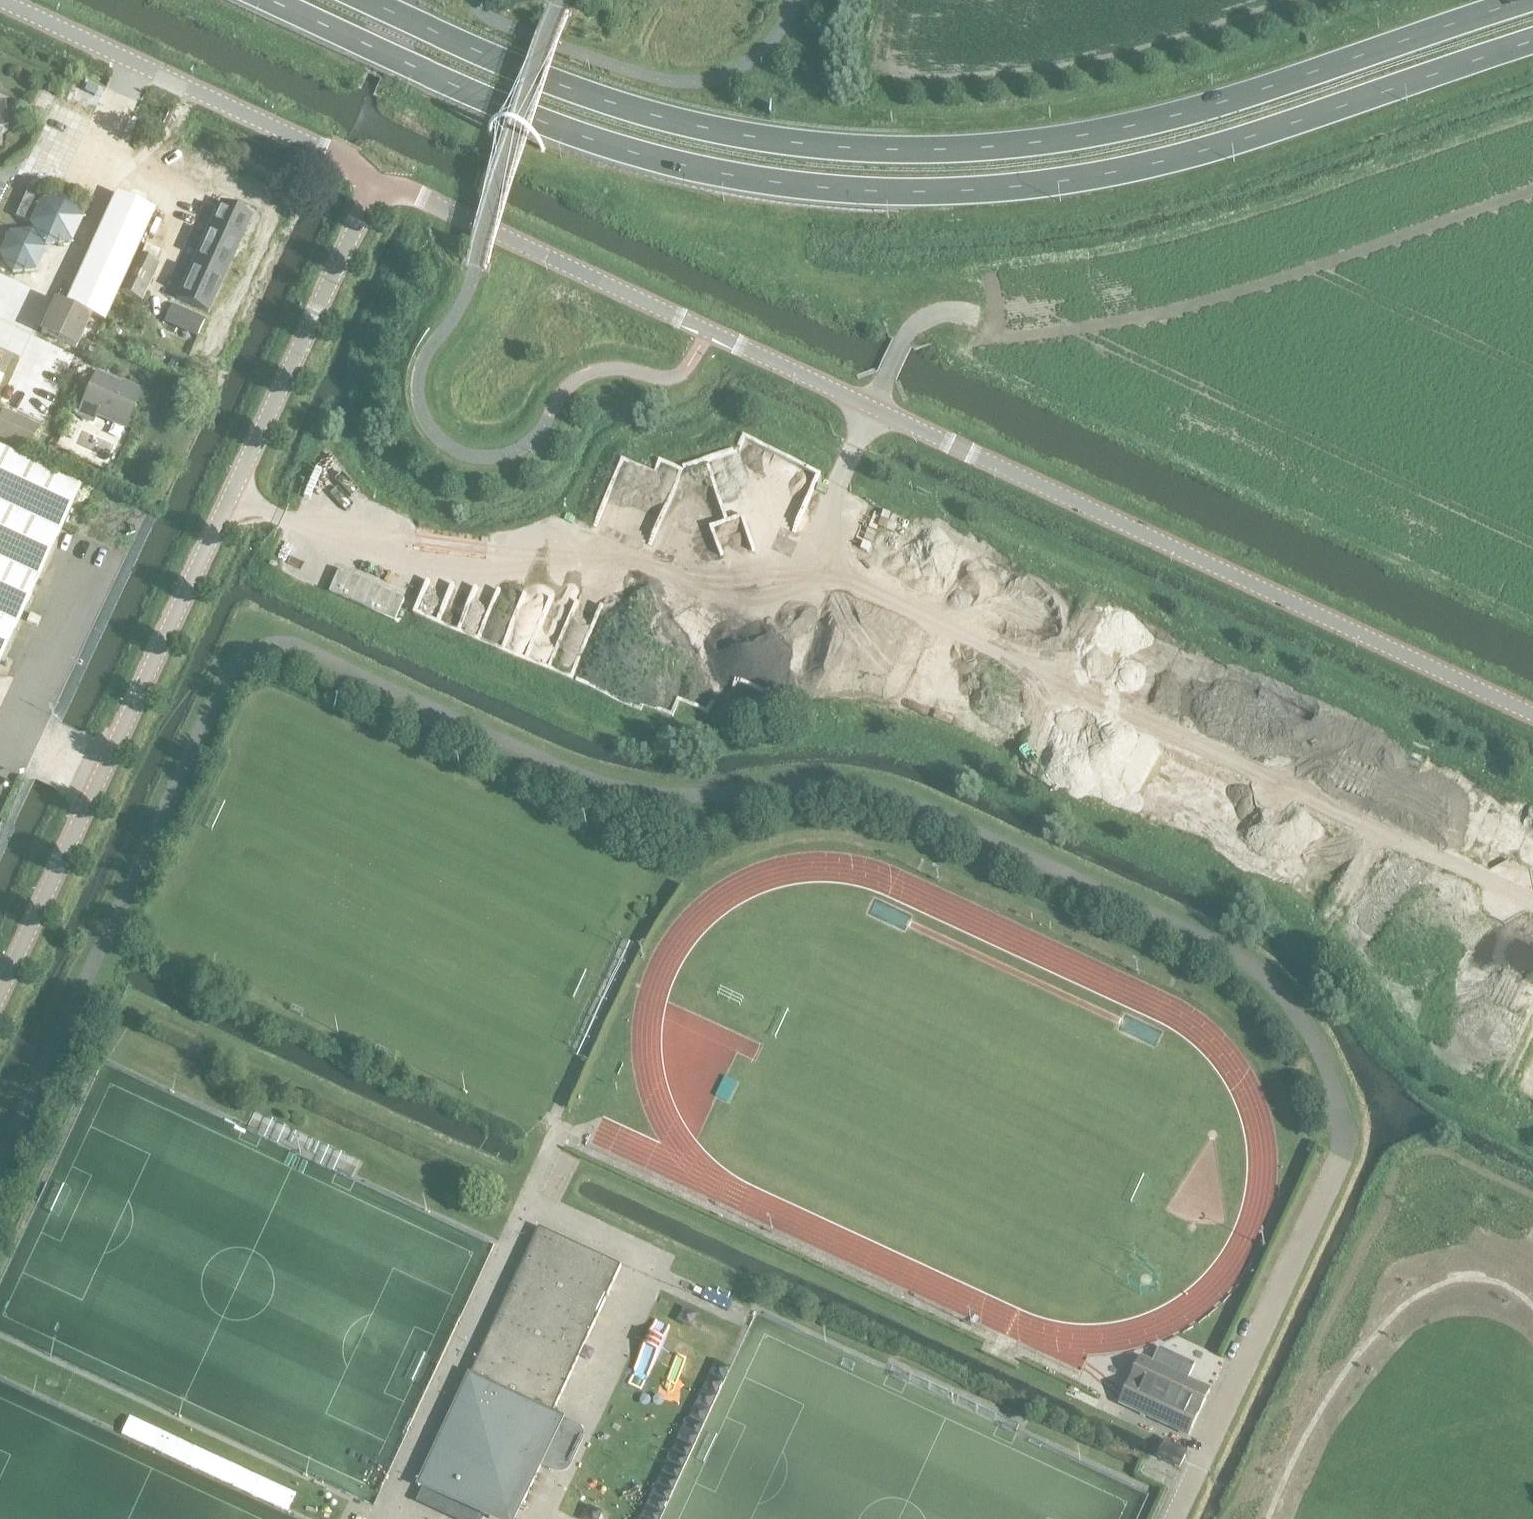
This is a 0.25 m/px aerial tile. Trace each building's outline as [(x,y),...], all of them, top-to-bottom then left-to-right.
[(104,322),(154,212),(117,195),(67,304),(104,322)] [(41,205),(30,227),(45,248),(70,246),(81,223),(66,202),(41,205)] [(206,234),(185,280),(176,299),(208,314),(251,218),(220,204),(212,222),(207,223),(204,230),(206,234)] [(0,261),(0,269),(3,273),(10,269),(13,273),(35,271),(45,251),(32,233),(23,233),(23,227),(16,228),(16,234),(9,234),(0,254),(0,255),(3,259),(0,261)] [(146,245),(142,254),(157,260),(160,252),(146,245)] [(141,303),(158,266),(136,255),(119,292),(141,303)] [(41,332),(76,349),(90,319),(56,302),(41,332)] [(166,321),(197,335),(204,320),(173,306),(166,321)] [(142,392),(123,383),(121,388),(96,377),(97,376),(96,375),(78,416),(93,422),(97,414),(126,427),(125,428),(126,428),(142,392)] [(30,455),(40,433),(15,421),(12,427),(0,421),(0,422),(0,441),(30,455)] [(82,485),(0,447),(0,662),(82,485)] [(405,598),(338,569),(329,591),(395,620),(405,598)] [(539,1227),(482,1351),(419,1485),(478,1513),(481,1514),(485,1515),(488,1516),(492,1516),(495,1516),(499,1516),(502,1515),(505,1514),(509,1513),(512,1512),(516,1509),(519,1506),(523,1502),(525,1499),(528,1494),(541,1466),(552,1471),(574,1424),(553,1414),(622,1266),(539,1227)] [(1143,1359),(1122,1404),(1167,1425),(1189,1435),(1210,1390),(1188,1380),(1195,1365),(1160,1349),(1153,1364),(1143,1359)] [(1165,1440),(1157,1458),(1179,1468),(1188,1451),(1165,1440)]
